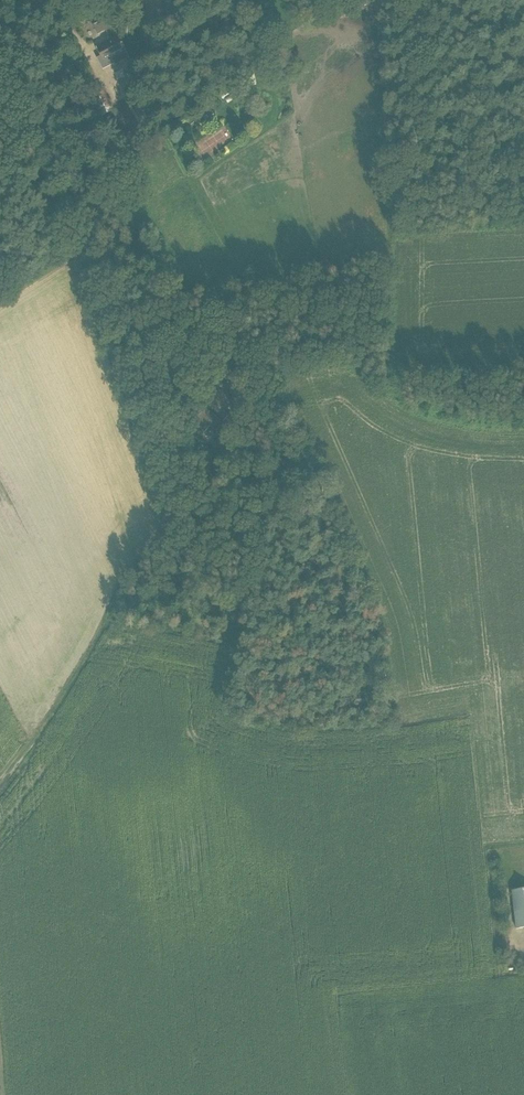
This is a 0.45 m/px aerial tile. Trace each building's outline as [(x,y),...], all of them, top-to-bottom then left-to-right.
[(108,18),(93,25),(98,34),(105,30),(111,41),(99,48),(102,54),(100,55),(101,58),(97,60),(103,70),(114,65),(114,66),(129,59),(124,51),(125,51),(108,18)] [(102,126),(118,118),(103,88),(87,97),(102,126)] [(203,157),(230,140),(223,128),(196,145),(203,157)] [(189,338),(185,342),(190,347),(194,343),(189,338)] [(512,891),(516,929),(523,928),(523,890),(512,891)]
